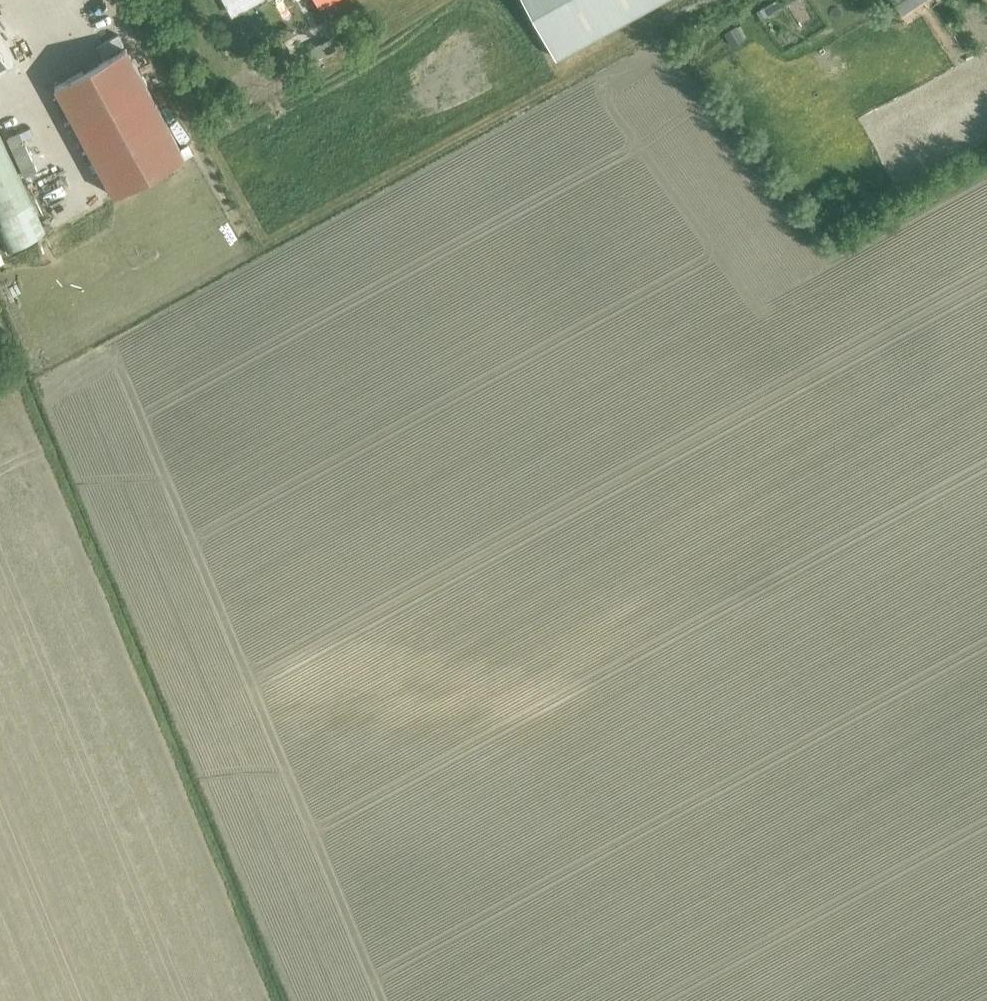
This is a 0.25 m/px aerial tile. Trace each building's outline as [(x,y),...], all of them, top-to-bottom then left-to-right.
[(659,0),(523,0),(555,58),(659,0)] [(902,14),(923,0),(892,0),(902,14)] [(54,86),(114,195),(184,157),(125,47),(54,86)] [(31,203),(0,138),(0,218),(31,203)]
